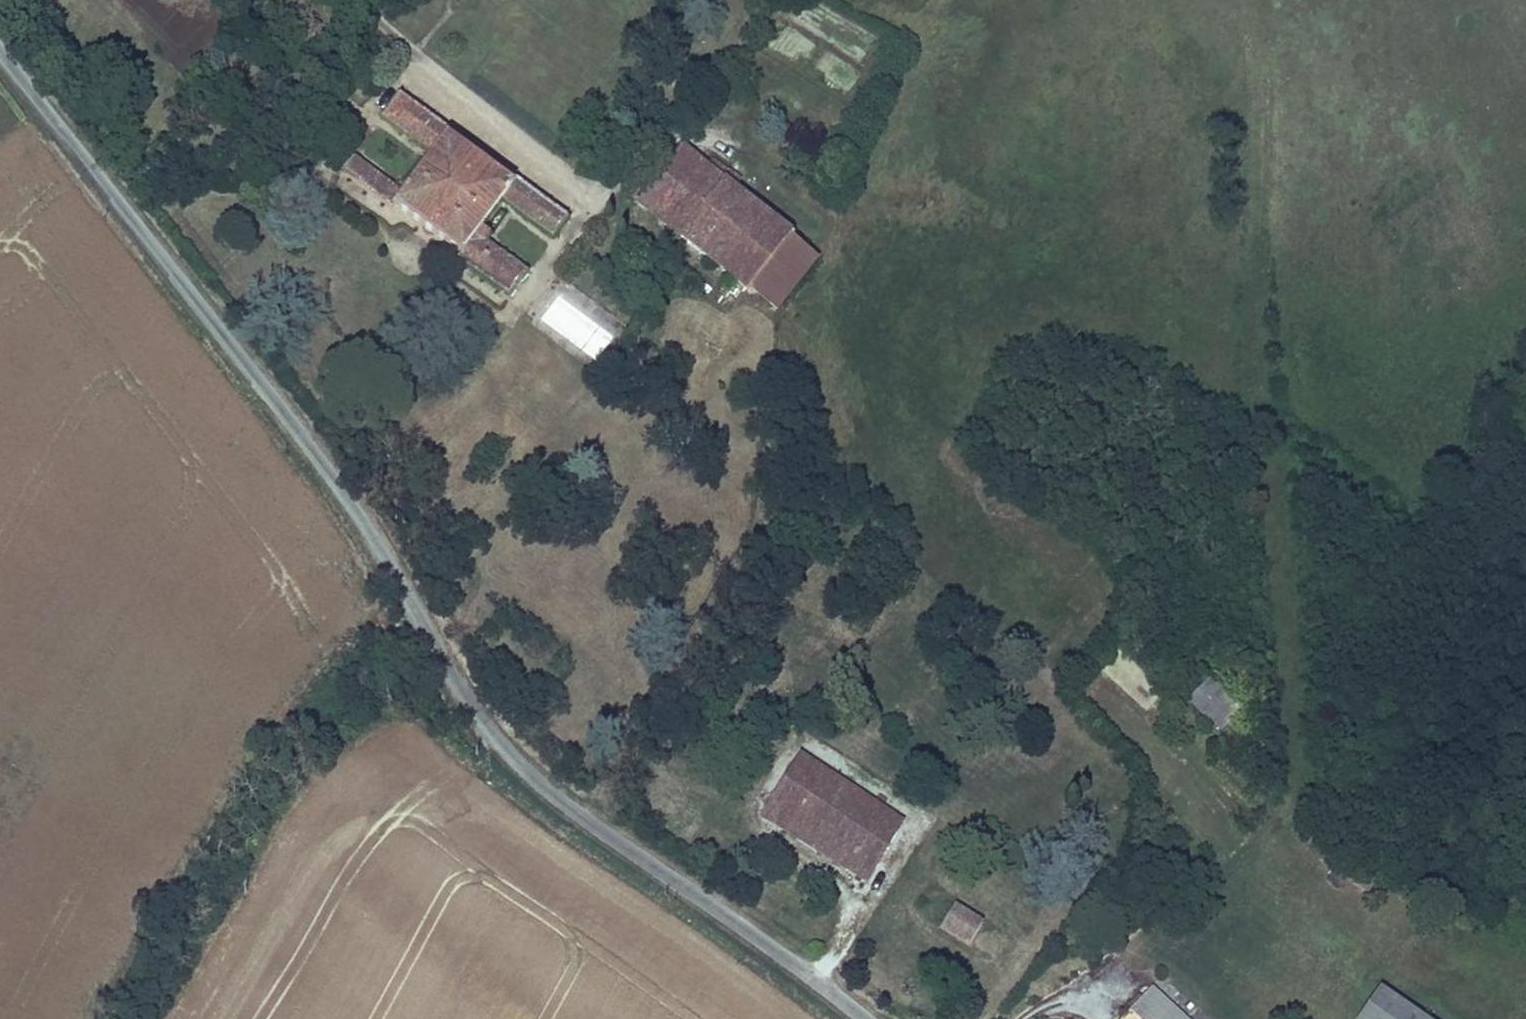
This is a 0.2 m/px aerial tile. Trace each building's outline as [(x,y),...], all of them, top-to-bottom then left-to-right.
[(560,236),(575,216),(521,177),(516,183),(452,136),(456,131),(404,93),(388,116),(438,155),(408,194),(357,157),(345,173),(396,211),(400,206),(468,253),(464,257),(515,294),(533,270),(492,238),(498,231),(490,224),(509,199),(560,236)] [(826,256),(743,189),(751,180),(722,156),(712,165),(687,144),(642,201),(785,314),(826,256)] [(555,297),(538,324),(599,362),(616,334),(555,297)] [(1217,728),(1231,712),(1202,687),(1188,703),(1217,728)] [(863,879),(902,822),(797,756),(758,814),(863,879)] [(969,940),(982,921),(955,903),(942,923),(969,940)] [(1150,988),(1125,1018),(1189,1018),(1150,988)] [(1380,991),(1360,1018),(1421,1018),(1380,991)]
